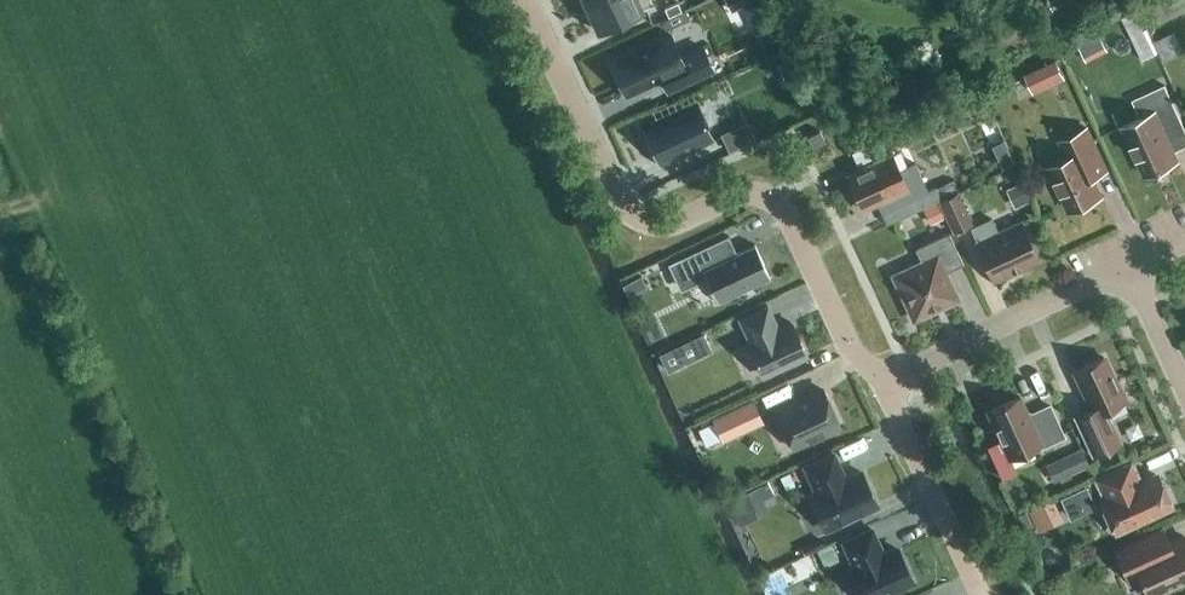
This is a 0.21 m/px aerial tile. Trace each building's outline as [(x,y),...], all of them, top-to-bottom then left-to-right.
[(586,5),(598,31),(653,5),(650,0),(597,0),(586,5)] [(758,14),(752,0),(716,0),(706,4),(712,20),(740,8),(745,19),(758,14)] [(1053,12),(1082,0),(1048,0),(1053,12)] [(668,18),(681,12),(677,2),(664,8),(668,18)] [(1155,55),(1136,15),(1123,21),(1142,61),(1155,55)] [(668,32),(609,60),(625,94),(661,78),(667,90),(711,69),(700,45),(678,55),(668,32)] [(1033,94),(1065,79),(1056,60),(1024,75),(1033,94)] [(1146,176),(1178,161),(1165,133),(1183,124),(1165,85),(1132,100),(1141,118),(1123,126),(1146,176)] [(698,105),(643,131),(659,165),(714,139),(698,105)] [(729,152),(748,144),(740,125),(720,134),(729,152)] [(1070,211),(1102,196),(1093,177),(1107,170),(1087,128),(1061,141),(1069,158),(1049,167),(1070,211)] [(813,150),(826,144),(820,131),(807,137),(813,150)] [(899,171),(891,155),(847,175),(864,210),(866,210),(864,206),(880,199),(882,204),(878,206),(887,224),(941,199),(936,187),(928,191),(915,163),(899,171)] [(951,180),(936,187),(941,199),(957,192),(951,180)] [(1033,200),(1024,181),(1005,190),(1014,209),(1033,200)] [(953,231),(971,223),(958,194),(940,202),(953,231)] [(945,219),(937,203),(923,209),(930,226),(945,219)] [(998,232),(992,219),(971,228),(977,241),(976,242),(995,282),(1039,262),(1021,221),(998,232)] [(914,320),(959,299),(946,273),(963,264),(949,234),(915,249),(921,262),(893,276),(914,320)] [(737,254),(729,236),(668,264),(681,291),(707,279),(719,304),(771,279),(755,245),(737,254)] [(628,295),(646,287),(641,276),(623,285),(628,295)] [(747,344),(762,376),(807,355),(792,322),(778,329),(767,306),(739,319),(750,343),(747,344)] [(685,363),(711,351),(703,334),(677,346),(685,363)] [(1116,382),(1104,357),(1075,371),(1094,412),(1076,421),(1093,456),(1121,442),(1106,409),(1128,399),(1119,381),(1116,382)] [(793,451),(843,428),(823,386),(773,409),(793,451)] [(1029,417),(1020,396),(987,411),(1009,458),(1041,444),(1043,448),(1066,437),(1051,407),(1029,417)] [(756,402),(716,421),(726,444),(767,425),(756,402)] [(1053,483),(1090,466),(1081,448),(1045,465),(1053,483)] [(845,480),(833,454),(805,467),(817,493),(810,497),(825,529),(877,505),(862,472),(845,480)] [(1140,484),(1130,464),(1098,479),(1106,498),(1101,500),(1105,508),(1103,509),(1111,526),(1113,525),(1117,533),(1118,531),(1169,507),(1171,508),(1156,475),(1155,477),(1140,484)] [(768,482),(728,501),(736,519),(765,505),(763,500),(774,494),(768,482)] [(1059,495),(1032,508),(1043,531),(1070,518),(1059,495)] [(851,570),(863,594),(882,594),(913,581),(898,548),(884,555),(872,529),(843,542),(856,568),(851,570)] [(1163,529),(1116,551),(1128,578),(1139,573),(1149,594),(1152,594),(1184,580),(1184,537),(1170,544),(1163,529)] [(825,567),(839,560),(831,543),(817,550),(825,567)]
